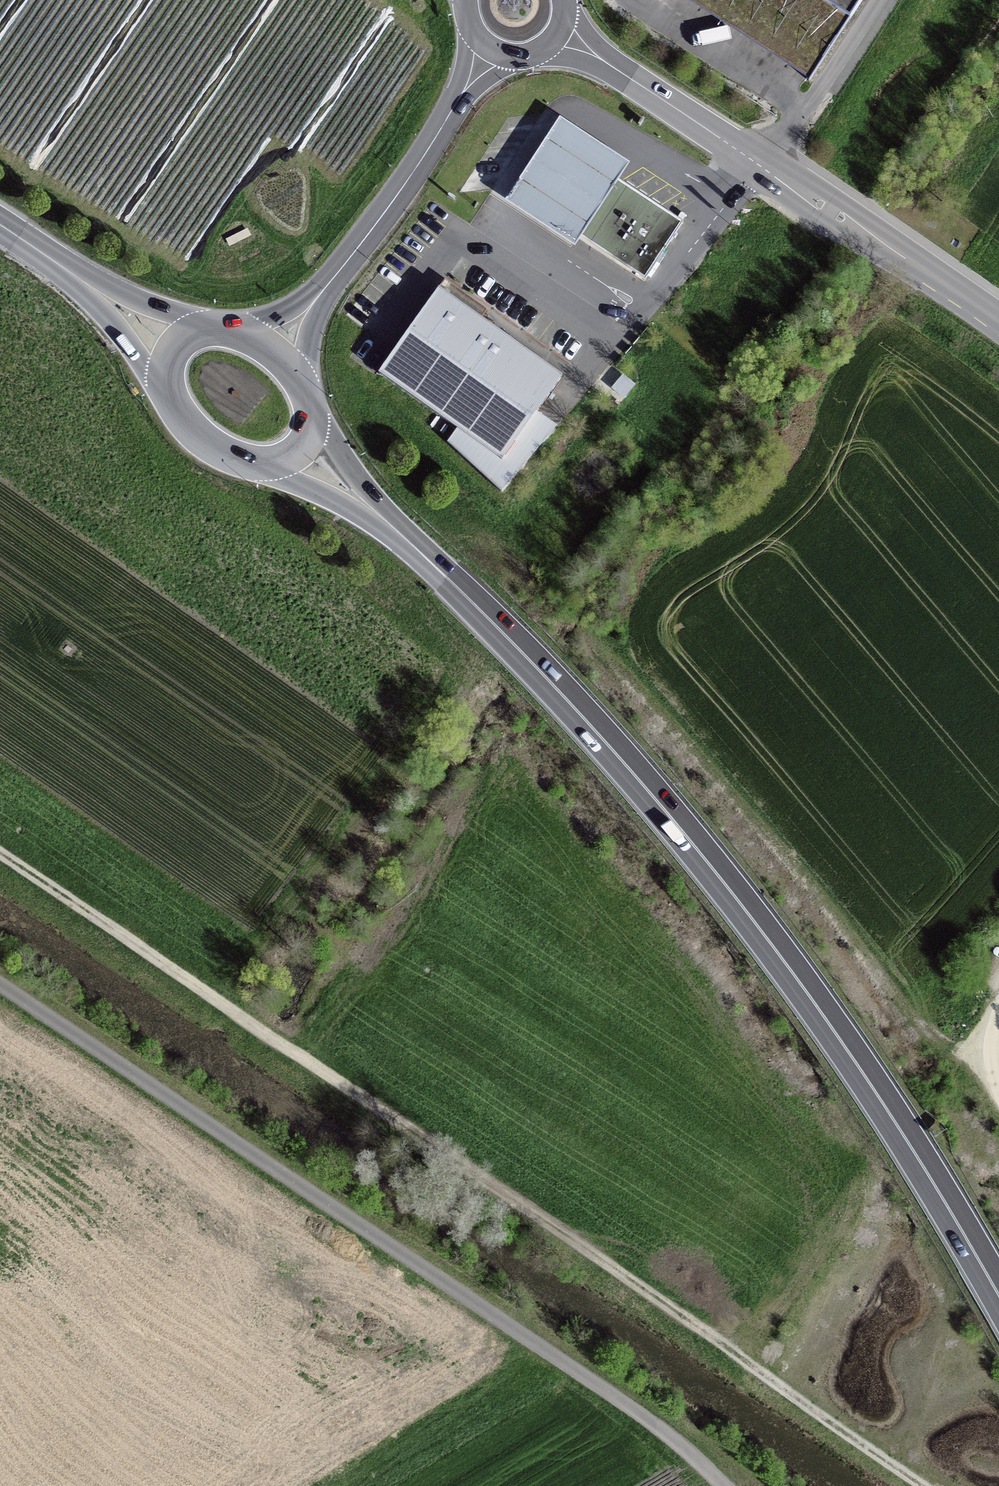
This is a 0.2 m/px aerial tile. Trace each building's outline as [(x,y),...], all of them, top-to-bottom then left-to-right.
[(829,50),(862,0),(752,0),(829,50)] [(581,246),(619,187),(630,169),(562,125),(513,202),(581,246)] [(581,246),(648,288),(685,230),(619,187),(581,246)] [(439,283),(379,368),(458,424),(447,443),(502,490),(555,422),(536,408),(562,371),(439,283)] [(625,396),(636,382),(623,371),(611,385),(625,396)]
